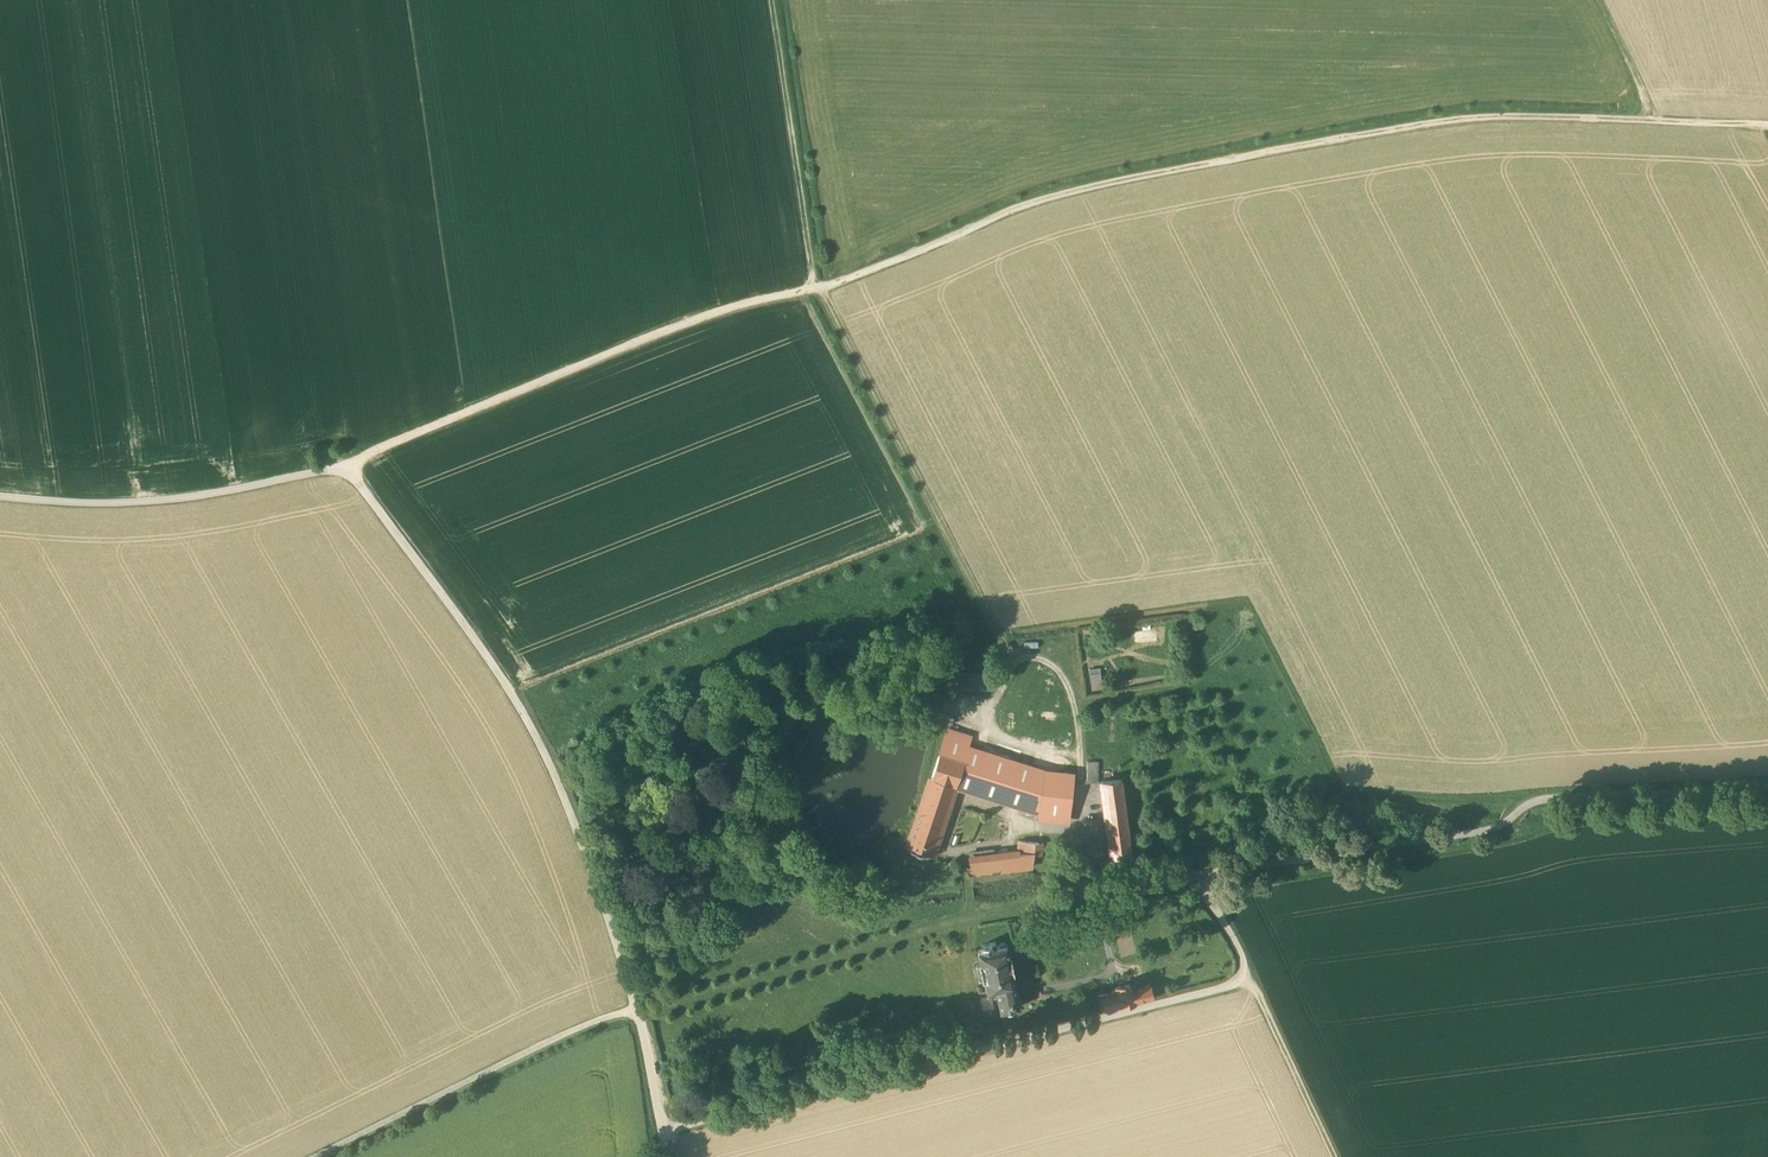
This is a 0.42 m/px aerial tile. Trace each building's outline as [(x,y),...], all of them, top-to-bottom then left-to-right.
[(1158,642),(1158,630),(1134,631),(1135,643),(1158,642)] [(1102,667),(1091,668),(1092,682),(1103,681),(1102,667)] [(968,741),(946,734),(940,752),(963,759),(967,746),(968,741)] [(1043,770),(967,746),(963,759),(954,785),(1038,812),(1069,816),(1073,782),(1041,783),(1043,770)] [(940,752),(908,849),(931,856),(954,786),(954,785),(963,759),(940,752)] [(1097,761),(1088,761),(1087,782),(1097,781),(1097,761)] [(1073,774),(1043,770),(1041,783),(1073,782),(1073,774)] [(1122,780),(1102,781),(1112,858),(1132,855),(1122,780)] [(969,860),(971,875),(1033,869),(1032,856),(1040,855),(1041,844),(1017,841),(1018,855),(969,860)] [(1001,944),(999,946),(996,946),(995,942),(982,945),(983,949),(978,950),(979,953),(978,953),(980,962),(981,962),(981,963),(976,964),(979,980),(985,979),(985,981),(984,981),(986,989),(987,989),(987,992),(996,990),(1001,1011),(1020,1007),(1013,973),(1014,972),(1011,957),(1009,957),(1008,951),(1009,949),(1008,946),(1004,943),(1001,944)] [(1130,985),(1115,989),(1116,992),(1097,996),(1101,1011),(1152,998),(1149,986),(1131,990),(1130,985)]
